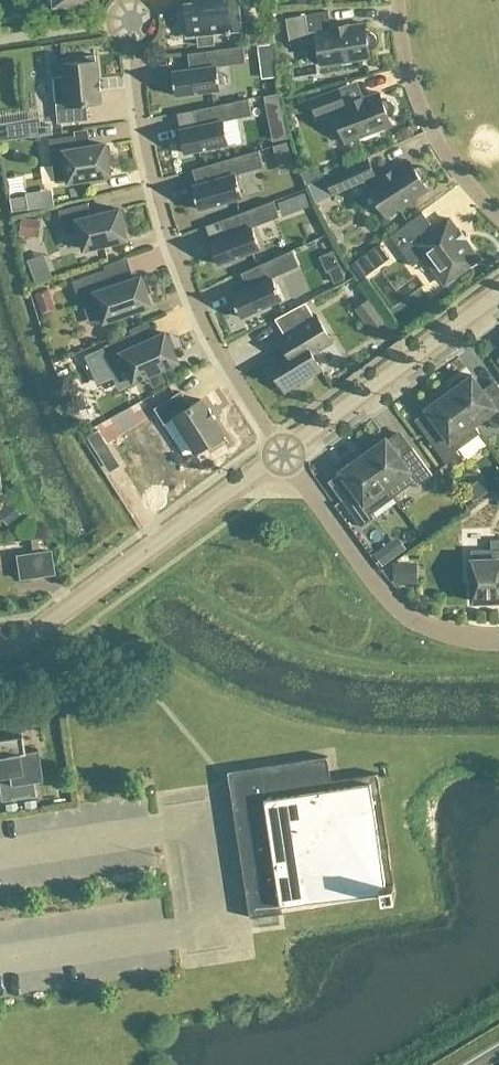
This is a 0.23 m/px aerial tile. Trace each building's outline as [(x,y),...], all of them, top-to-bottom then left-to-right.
[(212,35),(226,33),(226,36),(230,35),(230,33),(240,32),(237,0),(193,0),(193,3),(184,4),(188,37),(197,36),(199,47),(213,45),(212,35)] [(373,49),(376,45),(376,40),(374,36),(370,33),(365,33),(364,24),(348,27),(348,26),(331,28),(328,12),(285,19),(290,46),(316,42),(321,67),(370,59),(368,51),(373,49)] [(171,73),(174,98),(219,91),(215,68),(244,64),(242,47),(186,55),(188,70),(171,73)] [(101,92),(101,88),(98,88),(98,84),(100,83),(100,80),(97,80),(95,56),(78,58),(78,63),(64,65),(65,78),(53,79),(57,125),(88,122),(86,105),(100,103),(98,92),(101,92)] [(391,127),(388,118),(392,116),(395,111),(394,106),(391,103),(386,101),(382,102),(379,94),(364,99),(363,98),(347,104),(341,89),(310,101),(317,118),(332,112),(345,144),(391,127)] [(195,126),(178,130),(183,154),(227,145),(222,122),(250,116),(247,99),(192,111),(195,126)] [(53,135),(51,126),(29,130),(30,139),(53,135)] [(75,137),(49,141),(55,185),(110,176),(108,163),(111,163),(109,148),(105,148),(105,146),(77,150),(75,137)] [(292,147),(296,165),(308,163),(304,144),(292,147)] [(257,151),(203,167),(207,182),(190,187),(197,211),(240,198),(233,176),(261,167),(257,151)] [(418,167),(413,169),(409,162),(395,171),(394,170),(380,179),(381,180),(376,183),(373,177),(375,176),(367,160),(325,179),(333,196),(363,182),(367,189),(386,219),(428,192),(423,184),(427,181),(428,176),(426,171),(423,168),(418,167)] [(116,182),(137,178),(135,168),(114,171),(116,182)] [(277,218),(271,202),(219,221),(224,236),(208,242),(216,266),(258,250),(250,228),(277,218)] [(83,251),(126,240),(123,228),(127,227),(123,212),(119,213),(119,210),(91,217),(88,204),(58,212),(64,235),(79,232),(83,251)] [(459,230),(457,231),(449,220),(428,235),(425,230),(431,226),(422,213),(390,237),(412,268),(425,258),(444,285),(478,260),(464,241),(466,239),(459,230)] [(19,233),(41,234),(41,216),(20,216),(19,233)] [(297,266),(290,251),(239,274),(246,288),(230,295),(240,318),(281,300),(271,278),(297,266)] [(297,281),(304,300),(335,288),(328,270),(297,281)] [(97,304),(104,323),(150,307),(146,294),(150,293),(145,279),(141,280),(140,277),(111,288),(105,271),(72,282),(78,301),(82,299),(85,308),(97,304)] [(385,323),(369,301),(356,310),(372,333),(385,323)] [(312,318),(305,304),(275,320),(283,335),(281,337),(288,347),(287,352),(267,364),(284,393),(321,371),(312,356),(332,344),(315,316),(312,318)] [(103,348),(83,357),(95,384),(116,375),(128,370),(133,382),(146,377),(160,371),(177,362),(172,351),(176,350),(169,336),(166,337),(165,334),(154,339),(136,347),(131,335),(103,348)] [(451,391),(448,393),(473,427),(473,426),(486,417),(495,430),(498,427),(498,388),(498,387),(486,396),(472,376),(468,379),(467,378),(462,378),(458,379),(455,382),(452,386),(450,390),(451,391)] [(207,410),(201,401),(190,408),(180,393),(154,410),(183,455),(188,456),(195,452),(196,453),(209,445),(211,450),(225,441),(228,446),(229,445),(214,421),(215,419),(213,416),(211,417),(209,414),(211,412),(209,409),(207,410)] [(480,435),(473,426),(473,427),(448,393),(446,395),(445,394),(440,394),(436,396),(432,398),(430,402),(428,406),(429,407),(425,410),(439,429),(427,439),(446,466),(459,456),(456,452),(480,435)] [(107,446),(98,431),(87,438),(96,453),(107,446)] [(363,456),(393,498),(416,482),(419,486),(432,476),(412,449),(400,459),(386,439),(382,442),(381,440),(377,441),(373,442),(369,445),(366,448),(364,453),(365,454),(363,456)] [(393,498),(363,456),(360,458),(359,457),(354,457),(350,459),(346,461),(344,465),(342,469),(343,470),(340,473),(354,492),(341,501),(361,528),(374,519),(370,515),(393,498)] [(467,564),(468,580),(472,580),(472,602),(498,602),(498,541),(490,541),(491,551),(471,552),(471,561),(471,564),(467,564)] [(18,565),(15,545),(0,547),(0,567),(18,565)] [(50,554),(49,553),(27,556),(30,579),(53,575),(50,554)] [(4,802),(35,798),(32,782),(41,781),(36,750),(23,753),(20,736),(0,739),(0,777),(4,802)] [(379,788),(377,775),(331,782),(327,758),(228,773),(233,807),(237,806),(241,831),(237,831),(250,919),(260,918),(259,913),(277,910),(277,915),(363,902),(362,897),(382,894),(383,899),(396,897),(394,884),(389,884),(386,864),(391,864),(382,808),(378,808),(375,789),(379,788)] [(0,877),(0,896),(11,894),(9,876),(0,877)]
